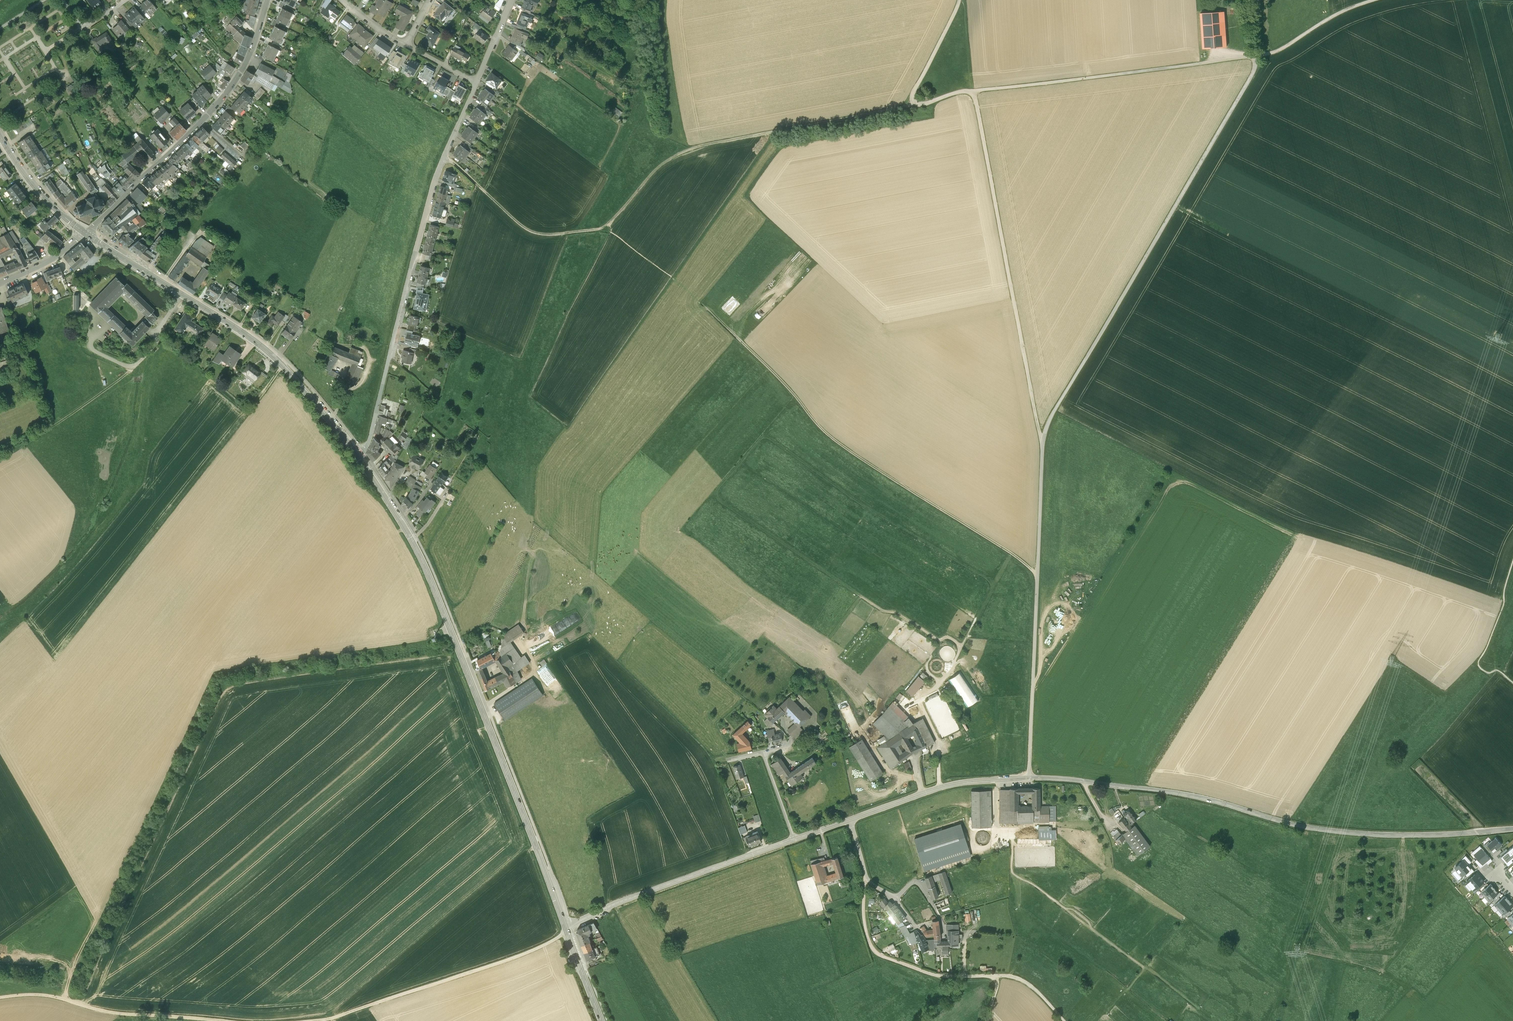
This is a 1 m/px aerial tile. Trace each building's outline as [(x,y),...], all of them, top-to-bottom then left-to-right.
[(95,9),(100,4),(100,5),(101,4),(100,4),(102,3),(99,0),(88,0),(95,9)] [(149,0),(147,0),(140,6),(149,14),(152,12),(152,13),(157,9),(149,0)] [(242,12),(253,15),(258,0),(246,0),(242,12)] [(384,0),(380,0),(376,7),(378,9),(377,11),(383,15),(387,9),(388,9),(392,4),(386,0),(385,0),(384,0)] [(537,0),(525,0),(524,2),(524,3),(523,6),(523,7),(530,9),(533,3),(537,5),(538,1),(537,0)] [(340,12),(332,6),(332,5),(329,3),(328,2),(324,7),(321,12),(325,15),(327,13),(335,19),(340,12)] [(454,10),(444,2),(436,12),(437,12),(434,15),(441,21),(446,14),(449,16),(454,10)] [(376,7),(373,5),(370,10),(375,14),(377,11),(378,9),(376,7)] [(413,12),(399,5),(394,14),(395,14),(396,11),(404,15),(400,22),(403,24),(400,29),(403,31),(413,12)] [(496,13),(487,6),(481,13),(479,16),(488,23),(491,20),(489,19),(492,15),(493,16),(495,13),(496,13)] [(138,12),(134,7),(129,11),(140,23),(145,19),(143,17),(138,12)] [(236,15),(231,8),(228,10),(230,13),(233,17),(234,16),(236,15)] [(283,9),(282,8),(281,8),(279,14),(290,19),(293,13),(283,9)] [(140,23),(129,11),(125,15),(129,20),(133,25),(135,27),(140,23)] [(1227,46),(1224,11),(1199,13),(1202,48),(1227,46)] [(532,16),(522,12),(519,19),(518,23),(525,26),(528,20),(532,21),(533,17),(532,16)] [(233,17),(230,13),(223,21),(225,23),(223,25),(230,32),(231,31),(236,26),(238,24),(240,26),(242,23),(243,23),(240,19),(239,20),(236,17),(235,17),(234,16),(233,17)] [(290,19),(279,14),(276,20),(279,22),(287,25),(290,19)] [(350,18),(346,15),(338,24),(348,32),(351,27),(355,23),(350,19),(350,18)] [(256,18),(250,16),(249,21),(247,24),(251,28),(253,29),(256,18)] [(129,29),(121,20),(117,23),(119,25),(117,26),(117,25),(114,27),(115,28),(121,35),(121,34),(121,33),(123,31),(124,33),(129,29)] [(398,21),(395,27),(400,29),(403,24),(400,22),(398,21)] [(365,30),(358,24),(357,25),(353,29),(349,35),(357,41),(365,30)] [(236,26),(231,31),(230,32),(228,33),(226,35),(228,37),(231,34),(233,36),(236,33),(240,29),(236,26)] [(277,27),(275,26),(274,26),(272,32),(283,37),(286,32),(277,27)] [(439,33),(430,26),(427,29),(431,32),(429,36),(428,36),(424,42),(431,46),(436,36),(437,37),(439,33)] [(252,38),(245,35),(246,34),(243,31),(240,29),(236,33),(233,36),(235,37),(234,38),(241,44),(241,45),(248,48),(252,38)] [(516,29),(514,33),(515,33),(512,40),(519,43),(520,43),(522,36),(527,38),(529,34),(520,31),(516,29)] [(373,36),(365,30),(357,41),(365,47),(373,36)] [(488,36),(480,30),(474,37),(483,43),(488,36)] [(106,32),(100,36),(101,38),(98,40),(96,37),(92,40),(100,52),(104,49),(102,46),(107,43),(110,47),(114,44),(106,32)] [(283,37),(272,32),(269,38),(272,40),(280,43),(283,37)] [(377,38),(370,46),(373,48),(374,47),(379,39),(377,38)] [(387,45),(379,39),(374,47),(381,52),(387,45)] [(270,45),(268,44),(265,50),(276,55),(279,50),(270,45)] [(248,48),(241,45),(237,52),(239,53),(244,56),(248,48)] [(392,48),(387,45),(381,52),(378,56),(383,60),(392,48)] [(510,45),(503,54),(511,60),(518,51),(514,48),(510,45)] [(361,56),(349,46),(342,54),(355,64),(361,56)] [(527,54),(516,46),(514,48),(518,51),(525,57),(527,54)] [(469,55),(455,48),(453,51),(451,55),(457,58),(460,57),(460,56),(462,57),(462,58),(463,58),(466,60),(469,55)] [(276,55),(265,50),(262,56),(265,58),(273,61),(276,55)] [(244,58),(238,55),(239,53),(237,52),(236,51),(232,58),(240,64),(244,58)] [(393,61),(397,56),(398,53),(395,51),(390,59),(393,61)] [(401,69),(408,57),(401,53),(399,57),(397,56),(393,61),(392,64),(401,69)] [(408,65),(405,70),(413,75),(419,64),(411,59),(408,65)] [(275,70),(260,63),(255,73),(258,75),(269,81),(272,75),(275,70)] [(234,68),(227,64),(224,70),(230,74),(234,68)] [(216,72),(210,65),(201,73),(207,80),(216,72)] [(435,70),(426,65),(423,69),(425,70),(423,73),(422,72),(419,76),(424,79),(424,80),(429,83),(431,78),(433,75),(433,74),(435,70)] [(255,73),(248,68),(246,71),(254,75),(257,77),(258,75),(255,73)] [(226,72),(220,69),(218,75),(223,78),(226,72)] [(254,75),(246,71),(241,80),(248,84),(250,81),(253,83),(255,79),(252,77),(254,75)] [(502,80),(492,73),(486,81),(487,81),(495,87),(496,88),(499,83),(501,85),(503,82),(501,80),(502,80)] [(218,75),(217,77),(221,80),(218,85),(221,87),(220,88),(224,90),(229,82),(223,78),(218,75)] [(269,81),(258,75),(257,77),(255,79),(266,86),(269,81)] [(280,80),(272,75),(269,81),(276,85),(280,80)] [(450,81),(442,76),(439,82),(437,81),(434,88),(443,93),(447,86),(450,81)] [(284,82),(281,88),(289,93),(291,89),(290,83),(289,82),(286,81),(285,80),(284,82)] [(80,90),(74,82),(67,87),(72,95),(80,90)] [(203,86),(202,85),(197,90),(198,91),(198,90),(205,100),(206,99),(211,95),(207,91),(203,86)] [(455,92),(452,97),(460,101),(467,89),(459,85),(455,92)] [(261,88),(254,95),(258,99),(265,91),(261,88)] [(495,96),(485,88),(484,90),(483,90),(481,92),(491,100),(495,96)] [(205,100),(198,90),(198,91),(192,95),(193,96),(197,101),(201,105),(206,100),(206,99),(205,100)] [(245,92),(244,91),(240,96),(248,103),(252,98),(250,95),(245,92)] [(491,100),(481,92),(479,95),(479,96),(478,98),(488,105),(491,100)] [(248,103),(240,96),(235,101),(243,108),(248,103)] [(193,100),(188,104),(192,108),(197,105),(195,103),(193,100)] [(243,108),(235,101),(231,107),(233,109),(239,114),(243,108)] [(188,103),(179,110),(187,119),(188,119),(196,112),(192,108),(188,104),(188,103)] [(169,114),(163,107),(154,115),(161,122),(169,114)] [(225,110),(222,107),(219,111),(223,114),(221,116),(229,123),(234,118),(229,113),(225,110)] [(487,115),(477,107),(476,109),(475,108),(473,111),(483,119),(487,115)] [(483,119),(473,111),(470,114),(471,115),(470,117),(480,124),(483,119)] [(229,123),(221,116),(217,122),(225,129),(229,123)] [(173,118),(170,121),(175,127),(179,123),(173,118)] [(27,120),(15,128),(18,133),(30,125),(27,120)] [(225,129),(217,122),(212,127),(220,134),(225,129)] [(175,127),(170,132),(177,140),(186,131),(182,126),(179,123),(175,127)] [(479,133),(469,126),(467,128),(467,127),(464,130),(475,138),(479,133)] [(203,127),(195,134),(202,141),(209,134),(203,127)] [(164,136),(158,129),(155,131),(153,129),(151,132),(152,133),(149,136),(154,141),(155,142),(155,143),(160,148),(168,141),(164,136)] [(475,138),(464,130),(462,133),(463,134),(462,135),(472,143),(475,138)] [(202,141),(195,134),(191,138),(198,145),(206,151),(206,152),(209,148),(202,143),(202,144),(200,142),(202,141)] [(29,135),(19,142),(23,147),(32,141),(29,135)] [(134,141),(130,136),(124,141),(129,149),(135,145),(135,144),(133,142),(134,141)] [(191,138),(185,144),(190,149),(191,151),(195,154),(199,150),(203,154),(206,151),(198,145),(191,138)] [(135,144),(135,145),(140,151),(147,146),(141,139),(138,142),(135,144)] [(32,141),(23,147),(26,153),(36,146),(32,141)] [(190,149),(185,144),(181,148),(186,153),(190,149)] [(135,145),(129,149),(135,156),(136,155),(137,154),(139,152),(140,151),(135,145)] [(470,152),(460,145),(459,147),(458,146),(456,149),(467,157),(470,152)] [(36,146),(26,153),(30,158),(31,157),(39,151),(36,146)] [(147,146),(140,151),(144,155),(150,149),(147,146)] [(186,153),(181,148),(177,152),(184,160),(185,162),(187,164),(190,162),(187,159),(185,156),(187,154),(186,153)] [(129,149),(122,155),(124,158),(127,162),(128,161),(132,158),(134,156),(135,156),(129,149)] [(150,149),(144,155),(149,161),(155,155),(150,149)] [(467,157),(456,149),(454,152),(455,152),(454,154),(463,161),(467,157)] [(39,151),(31,157),(34,163),(44,156),(40,151),(39,151)] [(177,152),(169,160),(170,161),(173,164),(174,164),(178,168),(185,162),(184,161),(184,160),(177,152)] [(237,163),(224,152),(220,157),(229,164),(232,167),(233,167),(237,163)] [(44,156),(34,163),(38,168),(47,162),(44,156)] [(124,158),(118,164),(119,165),(120,164),(123,167),(127,162),(124,158)] [(173,164),(170,161),(165,166),(174,175),(175,176),(177,173),(180,170),(178,168),(174,164),(173,164)] [(47,162),(38,168),(41,173),(50,168),(51,167),(47,162)] [(112,171),(109,166),(108,164),(107,162),(102,167),(104,170),(111,178),(115,174),(118,171),(115,168),(112,171)] [(134,169),(127,162),(123,167),(125,169),(124,170),(129,175),(132,171),(134,169)] [(66,167),(63,163),(58,166),(61,171),(62,171),(64,175),(65,175),(69,173),(66,167)] [(4,165),(0,167),(0,175),(4,181),(12,175),(4,165)] [(174,175),(165,166),(164,166),(160,170),(169,180),(174,175)] [(41,173),(43,176),(51,170),(50,168),(41,173)] [(135,173),(131,177),(132,177),(131,178),(134,181),(140,174),(134,169),(132,171),(135,173)] [(160,170),(159,170),(154,174),(164,184),(169,179),(160,170)] [(457,174),(445,170),(442,180),(450,182),(450,183),(450,182),(454,183),(457,174)] [(94,187),(85,174),(84,175),(81,171),(77,174),(88,191),(89,190),(94,187)] [(154,174),(149,178),(155,185),(158,189),(162,186),(164,184),(154,174)] [(174,175),(169,180),(172,183),(173,183),(178,179),(175,176),(174,175)] [(130,176),(128,179),(125,176),(123,178),(121,180),(127,187),(132,183),(134,181),(131,178),(132,177),(131,177),(130,176)] [(107,183),(101,178),(101,177),(96,182),(101,188),(102,187),(107,183)] [(149,178),(148,177),(142,183),(148,188),(150,186),(153,189),(151,191),(154,194),(158,189),(155,185),(149,178)] [(54,186),(49,179),(47,180),(45,182),(52,193),(57,190),(57,189),(54,186)] [(60,179),(56,182),(57,183),(54,186),(57,189),(61,185),(60,185),(63,182),(60,179)] [(169,179),(164,184),(167,187),(168,188),(172,183),(169,180),(169,179)] [(121,180),(118,182),(117,181),(113,185),(114,186),(112,189),(114,191),(119,196),(128,188),(127,187),(121,180)] [(63,182),(60,185),(61,185),(57,189),(57,190),(52,193),(56,198),(69,188),(64,183),(63,182)] [(16,183),(7,190),(10,195),(19,188),(16,183)] [(112,189),(107,183),(102,187),(110,195),(114,191),(112,189)] [(449,188),(440,186),(436,200),(445,203),(449,188)] [(94,187),(89,190),(93,196),(94,196),(97,195),(95,194),(98,190),(94,187)] [(19,188),(10,195),(14,199),(23,192),(21,190),(19,188)] [(69,188),(56,198),(65,209),(73,202),(77,199),(73,193),(72,192),(70,190),(69,188)] [(146,196),(138,188),(131,195),(139,203),(146,196)] [(119,196),(114,191),(110,195),(111,197),(110,197),(111,198),(115,202),(116,201),(115,200),(119,196)] [(23,192),(14,199),(17,204),(26,197),(25,195),(23,192)] [(93,196),(91,197),(90,196),(90,197),(86,199),(85,198),(85,199),(86,199),(87,202),(85,203),(84,202),(83,202),(84,203),(81,205),(80,204),(79,204),(80,205),(76,206),(75,206),(76,207),(77,209),(73,211),(75,215),(79,214),(79,216),(79,217),(80,217),(80,216),(84,215),(84,216),(85,216),(84,215),(88,214),(88,215),(89,214),(88,213),(91,213),(92,216),(91,217),(92,217),(93,216),(96,215),(96,216),(97,215),(97,214),(100,213),(101,214),(101,213),(101,210),(102,209),(101,208),(104,205),(105,205),(105,204),(104,204),(103,200),(99,199),(98,199),(96,199),(94,196),(93,196)] [(107,202),(105,203),(109,208),(115,202),(111,198),(107,202)] [(127,199),(120,205),(102,223),(112,234),(115,231),(118,229),(121,227),(126,224),(129,222),(132,220),(138,215),(140,213),(135,207),(127,199)] [(436,200),(433,215),(434,215),(433,218),(434,218),(439,220),(439,219),(440,217),(441,217),(442,216),(445,216),(446,216),(447,211),(446,210),(444,209),(445,203),(436,200)] [(37,208),(31,201),(22,209),(28,217),(37,208)] [(139,203),(135,207),(140,213),(145,210),(139,203)] [(58,219),(55,215),(47,223),(50,227),(58,219)] [(145,224),(138,215),(132,220),(135,223),(129,228),(131,230),(132,232),(145,224)] [(4,227),(1,221),(0,222),(0,228),(1,229),(4,235),(0,237),(0,257),(2,256),(13,251),(18,248),(16,244),(15,244),(8,233),(4,227)] [(47,223),(45,225),(43,222),(42,223),(39,226),(43,230),(46,232),(47,230),(50,227),(47,223)] [(439,227),(430,224),(426,239),(435,241),(439,227)] [(129,228),(124,231),(126,233),(123,235),(118,240),(122,243),(126,246),(134,240),(131,237),(128,235),(130,234),(128,232),(131,230),(129,228)] [(161,229),(146,246),(149,248),(164,231),(161,229)] [(62,242),(47,230),(46,232),(41,238),(47,242),(48,240),(58,248),(62,242)] [(149,248),(146,246),(139,255),(146,261),(149,262),(150,262),(152,259),(154,260),(156,256),(155,255),(156,255),(155,254),(156,253),(157,253),(158,251),(158,249),(169,236),(164,231),(149,248)] [(34,248),(24,236),(20,239),(28,249),(30,252),(35,250),(34,248)] [(214,246),(199,236),(191,247),(206,257),(214,246)] [(143,237),(128,248),(139,255),(146,246),(142,243),(142,242),(143,242),(145,240),(143,237)] [(435,241),(426,239),(423,253),(426,254),(431,255),(435,241)] [(81,242),(63,256),(68,262),(73,258),(78,254),(79,253),(86,247),(85,247),(81,242)] [(87,246),(85,247),(86,247),(79,253),(82,256),(80,258),(78,254),(73,258),(75,262),(71,266),(74,270),(94,254),(87,246)] [(186,252),(168,277),(174,281),(190,258),(201,265),(204,261),(206,258),(206,257),(191,247),(191,248),(188,253),(186,252)] [(25,260),(19,250),(18,248),(13,251),(19,262),(21,268),(27,265),(25,260)] [(30,252),(27,254),(29,257),(25,260),(27,264),(40,258),(35,250),(30,252)] [(8,266),(5,268),(8,274),(21,268),(19,262),(8,266)] [(204,267),(193,283),(198,286),(212,266),(207,263),(204,267)] [(429,267),(422,266),(420,274),(427,276),(428,273),(430,273),(431,272),(430,272),(431,268),(429,268),(429,267)] [(60,267),(46,272),(47,272),(49,279),(50,278),(57,276),(59,280),(64,278),(60,267)] [(427,276),(420,274),(418,282),(424,284),(425,284),(426,283),(428,284),(429,281),(426,280),(427,276)] [(187,280),(182,277),(178,283),(188,290),(193,293),(198,286),(193,283),(188,279),(187,280)] [(41,278),(40,278),(37,279),(38,280),(33,283),(32,284),(34,287),(33,287),(36,292),(44,288),(46,287),(44,285),(45,284),(41,278)] [(125,327),(104,307),(121,289),(148,316),(139,325),(146,331),(158,318),(152,312),(154,310),(126,284),(125,285),(116,278),(90,305),(120,333),(125,327)] [(23,284),(7,291),(10,297),(12,301),(28,294),(23,284)] [(212,284),(211,284),(209,287),(209,288),(208,290),(207,290),(206,292),(206,293),(207,294),(208,294),(209,293),(210,294),(216,298),(218,294),(217,293),(220,289),(212,284)] [(237,297),(228,292),(223,300),(231,306),(232,304),(237,297)] [(422,294),(418,293),(418,297),(417,300),(416,300),(415,304),(414,308),(424,310),(426,300),(428,300),(429,295),(422,294)] [(247,304),(237,297),(232,304),(241,310),(244,305),(245,306),(247,304)] [(0,307),(0,333),(1,333),(9,331),(1,307),(0,307)] [(266,315),(258,309),(252,317),(259,322),(261,319),(263,320),(266,315)] [(303,315),(308,319),(311,313),(306,310),(303,315)] [(284,316),(278,312),(274,317),(272,315),(267,323),(271,325),(274,321),(275,322),(278,325),(281,320),(284,316)] [(187,313),(183,319),(182,318),(175,329),(182,334),(184,330),(185,330),(185,329),(183,328),(186,325),(192,329),(190,331),(198,336),(203,329),(190,320),(193,317),(187,313)] [(418,316),(410,315),(408,324),(415,326),(417,326),(418,322),(417,321),(418,316)] [(302,322),(294,316),(290,321),(299,326),(302,322)] [(290,321),(281,333),(285,336),(286,334),(291,338),(296,331),(299,327),(299,326),(290,321)] [(139,325),(132,333),(125,327),(120,333),(132,345),(146,331),(139,325)] [(420,336),(412,334),(413,331),(407,329),(405,335),(406,335),(404,343),(405,343),(406,342),(408,342),(407,344),(412,345),(412,346),(417,347),(419,343),(420,341),(419,341),(420,337),(420,336)] [(207,340),(205,344),(210,347),(213,350),(220,340),(214,336),(215,335),(212,333),(207,340)] [(429,339),(420,337),(419,341),(420,341),(419,343),(417,347),(412,346),(411,348),(418,350),(418,347),(422,345),(428,346),(429,340),(429,339)] [(230,346),(223,355),(219,352),(213,360),(218,363),(222,358),(232,365),(236,360),(239,355),(233,351),(234,350),(230,346)] [(343,351),(333,346),(329,353),(338,358),(340,359),(343,351)] [(361,352),(350,348),(349,353),(359,357),(361,352)] [(410,351),(403,350),(402,354),(404,354),(402,361),(411,363),(413,353),(413,352),(410,351)] [(352,363),(345,381),(350,383),(350,382),(357,366),(360,357),(359,357),(349,353),(343,351),(340,359),(352,363)] [(338,358),(329,353),(321,366),(329,370),(330,371),(338,358)] [(11,366),(8,355),(7,355),(1,357),(1,358),(0,359),(0,369),(11,366)] [(257,370),(249,363),(242,372),(246,375),(245,376),(253,382),(261,372),(257,370)] [(357,366),(350,382),(356,385),(363,368),(357,366)] [(253,382),(252,384),(258,389),(268,376),(258,369),(257,370),(261,372),(253,382)] [(381,409),(385,409),(386,406),(390,407),(390,404),(393,405),(394,401),(383,398),(381,409)] [(386,417),(378,414),(377,421),(382,422),(386,423),(387,421),(387,418),(386,417)] [(388,426),(383,435),(384,436),(381,439),(380,440),(381,441),(381,442),(382,443),(386,438),(387,435),(390,430),(391,427),(388,426)] [(379,442),(375,437),(374,437),(370,447),(367,452),(373,461),(381,453),(379,452),(378,450),(379,449),(380,446),(381,445),(379,443),(379,442)] [(387,439),(386,438),(382,443),(385,446),(387,448),(388,449),(395,456),(399,451),(397,449),(399,447),(396,444),(394,446),(387,439)] [(424,460),(414,455),(412,459),(411,459),(410,461),(410,462),(409,464),(412,466),(415,468),(419,469),(424,460)] [(388,459),(383,462),(384,463),(378,469),(379,469),(384,476),(384,477),(387,474),(390,471),(388,468),(391,466),(389,462),(390,462),(388,459)] [(393,465),(391,468),(392,468),(388,475),(386,479),(385,479),(391,488),(404,467),(395,462),(395,463),(393,465)] [(437,468),(430,464),(428,467),(426,469),(427,470),(425,472),(427,474),(429,474),(428,476),(431,478),(437,468)] [(447,478),(441,474),(431,489),(436,492),(442,483),(443,483),(444,481),(445,481),(447,478)] [(415,483),(408,478),(405,483),(412,488),(415,483)] [(413,488),(408,498),(409,499),(413,503),(419,491),(413,488)] [(426,495),(420,503),(418,506),(418,505),(416,508),(418,510),(416,512),(421,516),(429,506),(431,507),(435,502),(432,499),(426,495)] [(408,498),(406,497),(402,503),(406,510),(408,508),(409,509),(412,506),(411,505),(413,503),(409,499),(408,498)] [(1069,597),(1075,589),(1070,585),(1061,598),(1065,602),(1069,597)] [(519,624),(508,631),(514,639),(524,632),(519,624)] [(511,641),(501,648),(499,654),(501,657),(507,653),(515,647),(511,641)] [(515,647),(507,653),(509,656),(513,663),(517,660),(521,657),(515,647)] [(493,654),(492,655),(496,660),(496,661),(502,657),(501,657),(499,654),(498,651),(493,654)] [(493,652),(477,660),(479,664),(476,665),(478,668),(480,667),(480,668),(482,667),(496,660),(492,655),(493,654),(493,652)] [(508,667),(504,660),(509,656),(507,653),(501,657),(502,657),(496,661),(499,665),(503,671),(502,671),(503,673),(502,674),(495,677),(499,684),(499,683),(504,681),(507,687),(516,683),(513,677),(508,667)] [(513,663),(509,656),(504,660),(508,667),(513,663)] [(521,657),(517,660),(513,663),(517,671),(526,665),(521,657)] [(517,671),(513,663),(508,667),(513,677),(518,674),(517,671)] [(487,681),(482,667),(480,668),(480,667),(478,668),(477,669),(485,690),(490,688),(487,681)] [(918,676),(906,691),(913,696),(925,681),(918,676)] [(495,677),(487,681),(490,688),(498,684),(499,684),(495,677)] [(543,695),(532,679),(495,703),(505,719),(543,695)] [(802,712),(789,697),(786,701),(799,715),(802,712)] [(786,701),(785,701),(780,706),(785,711),(796,723),(799,726),(800,726),(805,721),(799,715),(786,701)] [(774,712),(768,718),(773,722),(785,711),(780,706),(777,709),(774,712)] [(909,726),(889,706),(882,715),(900,732),(905,729),(905,728),(908,726),(909,726)] [(771,708),(764,714),(768,718),(774,712),(771,709),(771,708)] [(802,712),(799,715),(805,721),(811,715),(805,709),(802,712)] [(882,715),(873,723),(885,735),(889,739),(900,732),(882,715)] [(773,722),(768,718),(765,721),(770,727),(774,724),(773,722)] [(922,718),(913,723),(909,726),(908,726),(913,734),(914,733),(915,734),(919,731),(926,746),(934,742),(922,718)] [(748,720),(739,729),(742,733),(754,722),(752,720),(750,722),(748,720)] [(796,723),(788,730),(791,735),(791,734),(791,735),(792,735),(799,728),(800,727),(800,726),(799,726),(796,723)] [(908,726),(905,728),(905,729),(900,732),(905,741),(908,739),(907,738),(913,734),(908,726)] [(799,728),(792,735),(794,737),(801,730),(799,728)] [(742,733),(739,729),(732,735),(733,736),(734,735),(740,742),(749,740),(742,733)] [(780,733),(775,735),(773,729),(768,731),(769,735),(768,735),(769,740),(773,740),(774,743),(782,741),(780,733)] [(926,746),(919,731),(915,734),(919,744),(915,745),(912,747),(912,748),(914,752),(926,746)] [(907,750),(899,756),(894,747),(902,741),(903,742),(905,741),(900,732),(889,739),(881,745),(878,747),(891,768),(899,763),(909,755),(907,750)] [(885,735),(877,740),(881,745),(889,739),(885,735)] [(862,739),(849,746),(857,759),(870,751),(862,739)] [(912,747),(908,739),(905,741),(903,742),(907,750),(909,755),(913,752),(914,752),(912,748),(912,747)] [(740,742),(737,743),(739,751),(751,748),(750,741),(749,740),(740,742)] [(870,751),(857,759),(870,780),(883,773),(870,751)] [(812,757),(797,768),(800,773),(816,762),(812,757)] [(797,768),(791,773),(780,758),(775,761),(783,773),(791,785),(803,777),(800,773),(797,768)] [(783,773),(775,761),(771,764),(779,776),(783,773)] [(740,765),(733,767),(737,777),(743,775),(740,765)] [(1032,806),(1018,807),(1018,793),(1032,792),(1032,787),(1010,788),(1010,789),(1000,790),(1000,821),(1040,821),(1040,814),(1032,814),(1032,806)] [(991,790),(971,790),(972,826),(991,826),(991,790)] [(1121,817),(1114,807),(1113,807),(1112,808),(1112,807),(1112,808),(1115,812),(1115,813),(1119,818),(1121,817)] [(1136,819),(1128,809),(1123,813),(1125,817),(1125,816),(1127,818),(1127,817),(1128,817),(1132,822),(1136,819)] [(1049,821),(1049,813),(1040,813),(1040,814),(1040,821),(1049,821)] [(1125,820),(1124,818),(1119,822),(1123,827),(1128,823),(1125,820)] [(964,823),(917,836),(926,871),(932,869),(933,873),(947,869),(946,868),(953,866),(952,862),(964,859),(965,862),(974,860),(964,823)] [(1128,823),(1123,827),(1126,831),(1131,827),(1130,825),(1132,824),(1132,823),(1131,823),(1129,824),(1128,823)] [(745,825),(738,828),(740,834),(747,832),(745,825)] [(1040,825),(1040,838),(1053,837),(1053,825),(1040,825)] [(1134,825),(1131,827),(1126,831),(1122,834),(1131,847),(1132,847),(1138,855),(1150,846),(1134,825)] [(758,831),(752,833),(753,834),(750,835),(744,837),(745,842),(747,841),(749,845),(761,841),(758,831)] [(1121,834),(1119,831),(1113,836),(1118,843),(1124,838),(1121,834)] [(1496,837),(1489,843),(1487,844),(1492,850),(1493,852),(1502,845),(1496,837)] [(1124,838),(1118,843),(1125,852),(1131,847),(1124,838)] [(1487,844),(1489,843),(1488,841),(1484,845),(1489,852),(1492,850),(1487,844)] [(1481,868),(1486,863),(1488,864),(1492,860),(1480,846),(1472,852),(1477,859),(1475,861),(1481,868)] [(1512,846),(1508,850),(1501,856),(1501,857),(1508,865),(1512,862),(1512,864),(1512,846)] [(1465,874),(1471,868),(1470,866),(1469,864),(1472,862),(1466,855),(1465,855),(1461,860),(1462,861),(1454,867),(1462,876),(1465,874)] [(824,857),(810,860),(818,884),(824,882),(838,878),(836,872),(824,876),(821,866),(833,862),(832,858),(825,860),(824,857)] [(837,857),(832,858),(833,862),(836,872),(838,878),(843,876),(837,857)] [(1465,874),(1467,877),(1474,871),(1470,866),(1471,868),(1465,874)] [(945,871),(939,873),(941,878),(946,894),(951,892),(945,871)] [(1484,881),(1477,872),(1466,881),(1474,890),(1476,889),(1483,883),(1484,881)] [(939,873),(931,875),(933,881),(941,878),(939,873)] [(931,875),(925,877),(928,887),(935,885),(933,881),(931,875)] [(824,882),(818,884),(821,894),(827,891),(824,882)] [(1476,889),(1478,891),(1484,885),(1483,883),(1476,889)] [(1495,888),(1491,884),(1481,892),(1485,897),(1495,888)] [(938,896),(935,885),(928,887),(930,891),(928,892),(929,894),(931,894),(932,898),(938,896)] [(1495,888),(1485,897),(1489,902),(1493,898),(1499,893),(1495,888)] [(1499,893),(1493,898),(1495,900),(1499,897),(1502,894),(1500,892),(1499,893)] [(1509,900),(1505,895),(1501,899),(1494,904),(1498,909),(1509,900)] [(1494,904),(1501,899),(1499,897),(1495,900),(1492,903),(1494,905),(1494,904)] [(884,898),(880,901),(884,907),(885,905),(888,903),(884,898)] [(947,898),(934,903),(937,909),(951,903),(950,900),(948,900),(947,898)] [(1509,900),(1498,909),(1503,914),(1508,910),(1512,906),(1512,905),(1509,900)] [(892,904),(890,901),(888,903),(885,905),(891,913),(892,915),(896,912),(899,910),(894,903),(892,904)] [(899,910),(896,912),(892,915),(898,923),(901,921),(906,917),(899,910)] [(594,922),(577,930),(576,932),(581,944),(589,941),(590,941),(588,935),(591,934),(590,932),(591,931),(591,929),(596,927),(594,922)] [(958,924),(947,924),(947,931),(948,931),(954,931),(954,945),(958,945),(958,924)] [(905,925),(900,928),(905,938),(910,935),(905,925)] [(871,930),(873,935),(881,931),(878,926),(871,930)] [(939,928),(933,929),(933,926),(931,926),(932,930),(927,931),(923,926),(920,928),(923,931),(926,936),(934,934),(935,938),(940,937),(939,928)] [(922,935),(920,936),(919,933),(917,930),(914,931),(915,934),(913,934),(915,938),(916,937),(919,943),(925,941),(925,938),(922,935)] [(948,941),(944,941),(940,941),(940,937),(935,938),(935,940),(935,942),(935,947),(943,947),(943,953),(948,954),(949,945),(948,945),(948,944),(948,941)] [(935,940),(927,940),(925,941),(928,947),(927,948),(928,949),(934,947),(934,945),(933,942),(935,942),(935,940)] [(589,941),(581,944),(584,952),(592,948),(589,941)] [(919,943),(922,950),(927,948),(928,947),(925,941),(919,943)] [(592,948),(584,952),(587,960),(600,954),(597,947),(592,948)]
